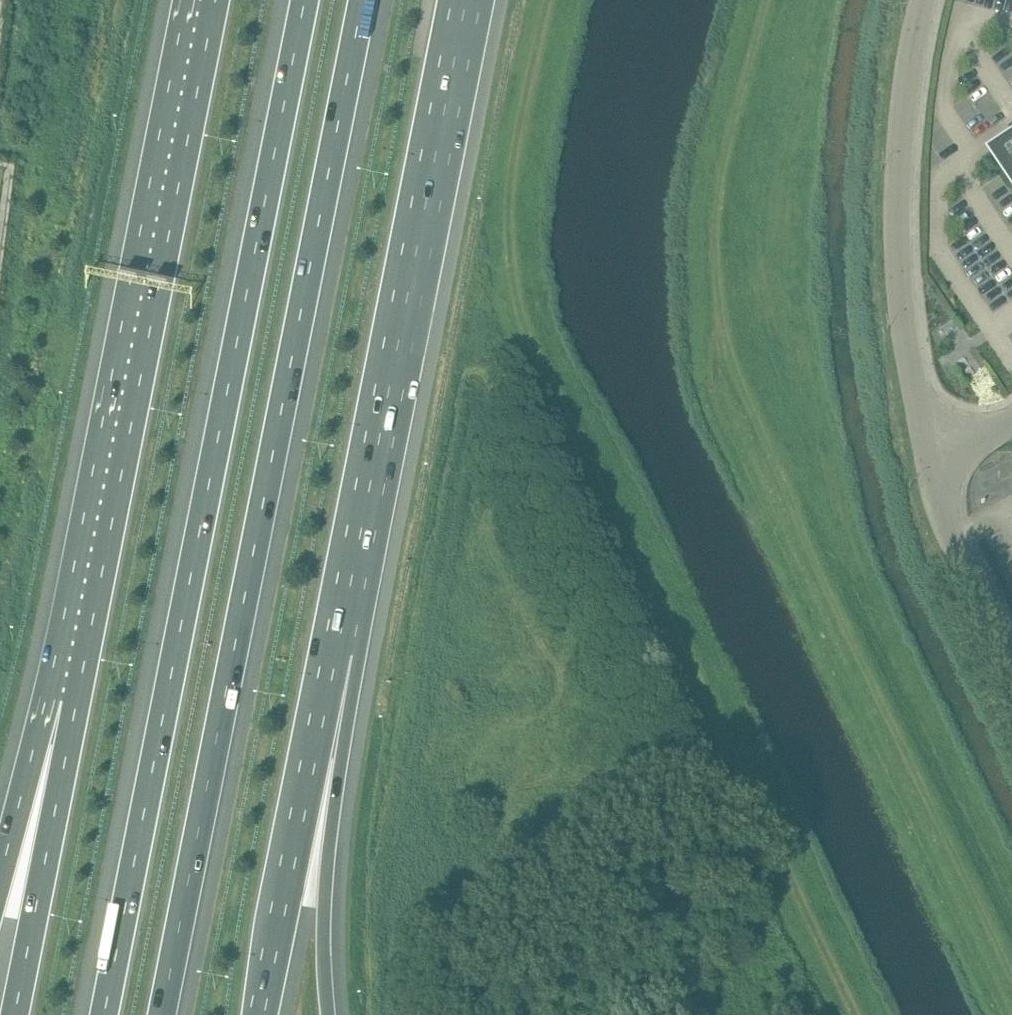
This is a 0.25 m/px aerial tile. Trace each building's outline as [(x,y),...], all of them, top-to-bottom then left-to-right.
[(1003,162),(1011,176),(1011,156),(1003,162)]
